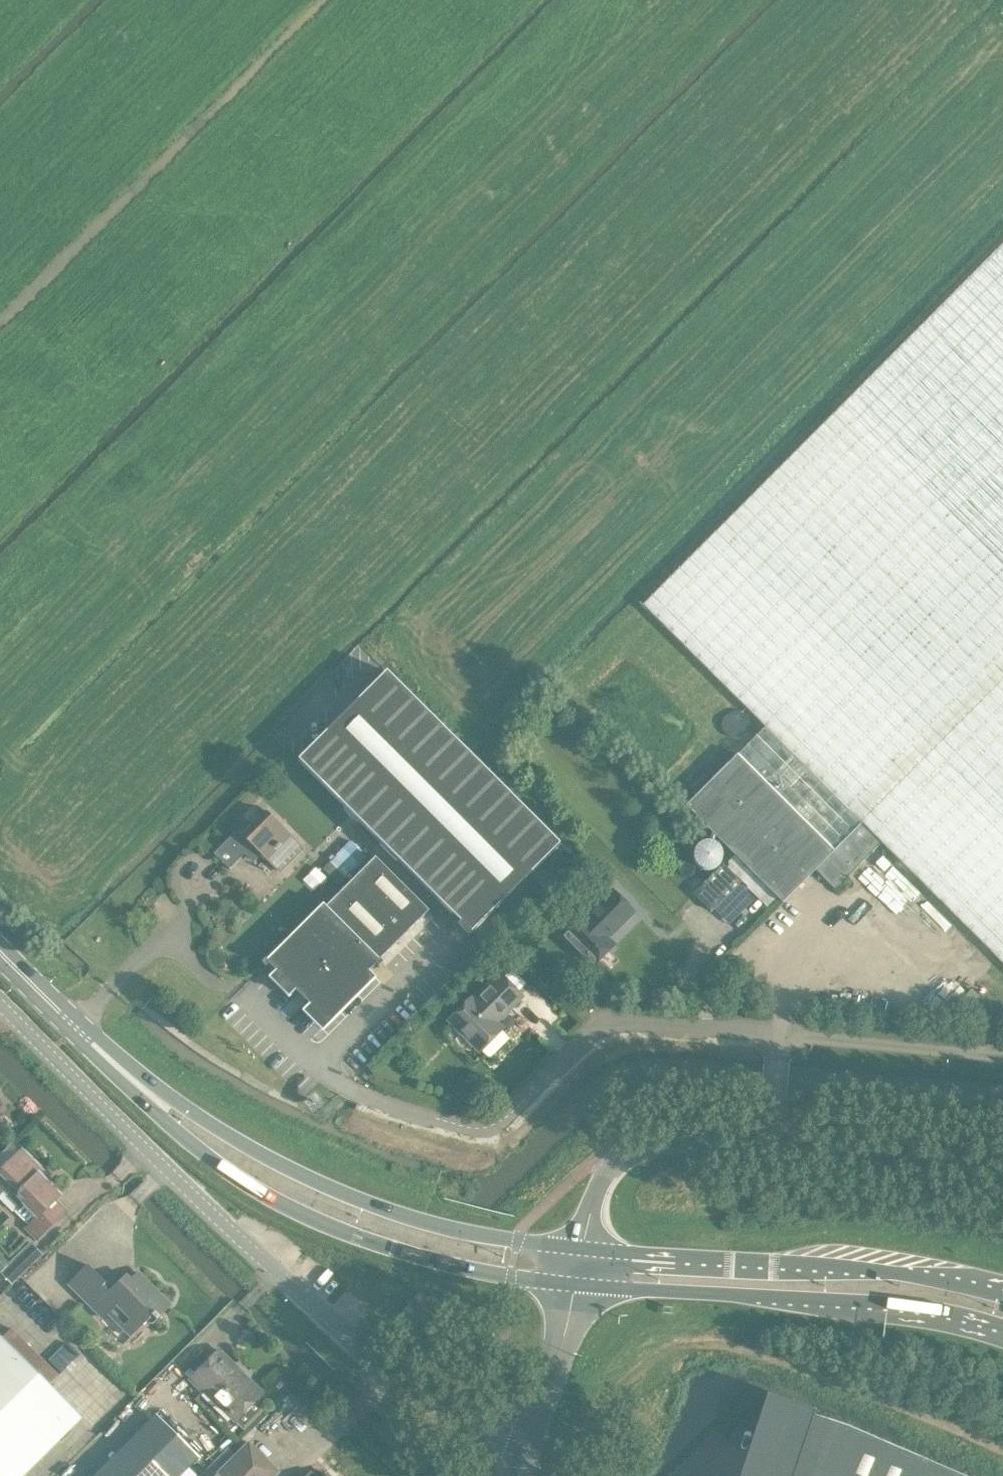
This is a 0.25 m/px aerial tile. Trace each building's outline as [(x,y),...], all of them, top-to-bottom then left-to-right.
[(765,727),(860,823),(880,843),(881,843),(1002,964),(1002,244),(643,606),(765,727)] [(560,844),(388,670),(299,759),(472,932),(560,844)] [(860,823),(765,727),(737,755),(833,851),(860,823)] [(686,806),(783,902),(815,869),(835,889),(880,843),(860,823),(833,851),(737,755),(686,806)] [(262,854),(280,872),(302,850),(266,813),(253,826),(247,820),(214,854),(229,869),(247,852),(255,861),(262,854)] [(266,958),(262,963),(266,967),(269,964),(316,1011),(329,1011),(376,964),(379,967),(383,962),(380,959),(429,911),(375,857),(326,906),(323,903),(267,959),(266,958)] [(693,894),(711,912),(741,882),(723,864),(693,894)] [(575,900),(585,890),(578,883),(568,893),(575,900)] [(604,943),(624,923),(636,911),(613,888),(586,915),(584,913),(561,936),(574,948),(572,950),(578,957),(580,955),(592,967),(610,949),(604,943)] [(499,974),(473,1000),(471,998),(449,1021),(480,1052),(502,1029),(496,1023),(522,997),(499,974)] [(39,1174),(42,1170),(22,1150),(0,1172),(0,1195),(4,1191),(13,1200),(16,1196),(37,1217),(26,1229),(37,1240),(66,1210),(56,1200),(60,1196),(39,1174)] [(1,1273),(12,1284),(44,1254),(31,1241),(8,1263),(9,1265),(1,1273)] [(62,1316),(79,1299),(62,1281),(70,1273),(53,1256),(27,1281),(62,1316)] [(156,1320),(171,1306),(137,1272),(130,1279),(125,1275),(111,1289),(87,1265),(68,1283),(104,1319),(107,1316),(130,1338),(152,1316),(156,1320)] [(81,1418),(48,1385),(58,1376),(11,1329),(1,1338),(0,1337),(0,1475),(23,1475),(81,1418)] [(242,1379),(245,1376),(219,1351),(190,1380),(233,1423),(260,1397),(242,1379)] [(848,1425),(809,1412),(770,1400),(745,1475),(964,1475),(848,1425)] [(94,1475),(179,1475),(198,1457),(156,1415),(94,1475)] [(278,1472),(249,1443),(215,1475),(275,1475),(278,1472)]
